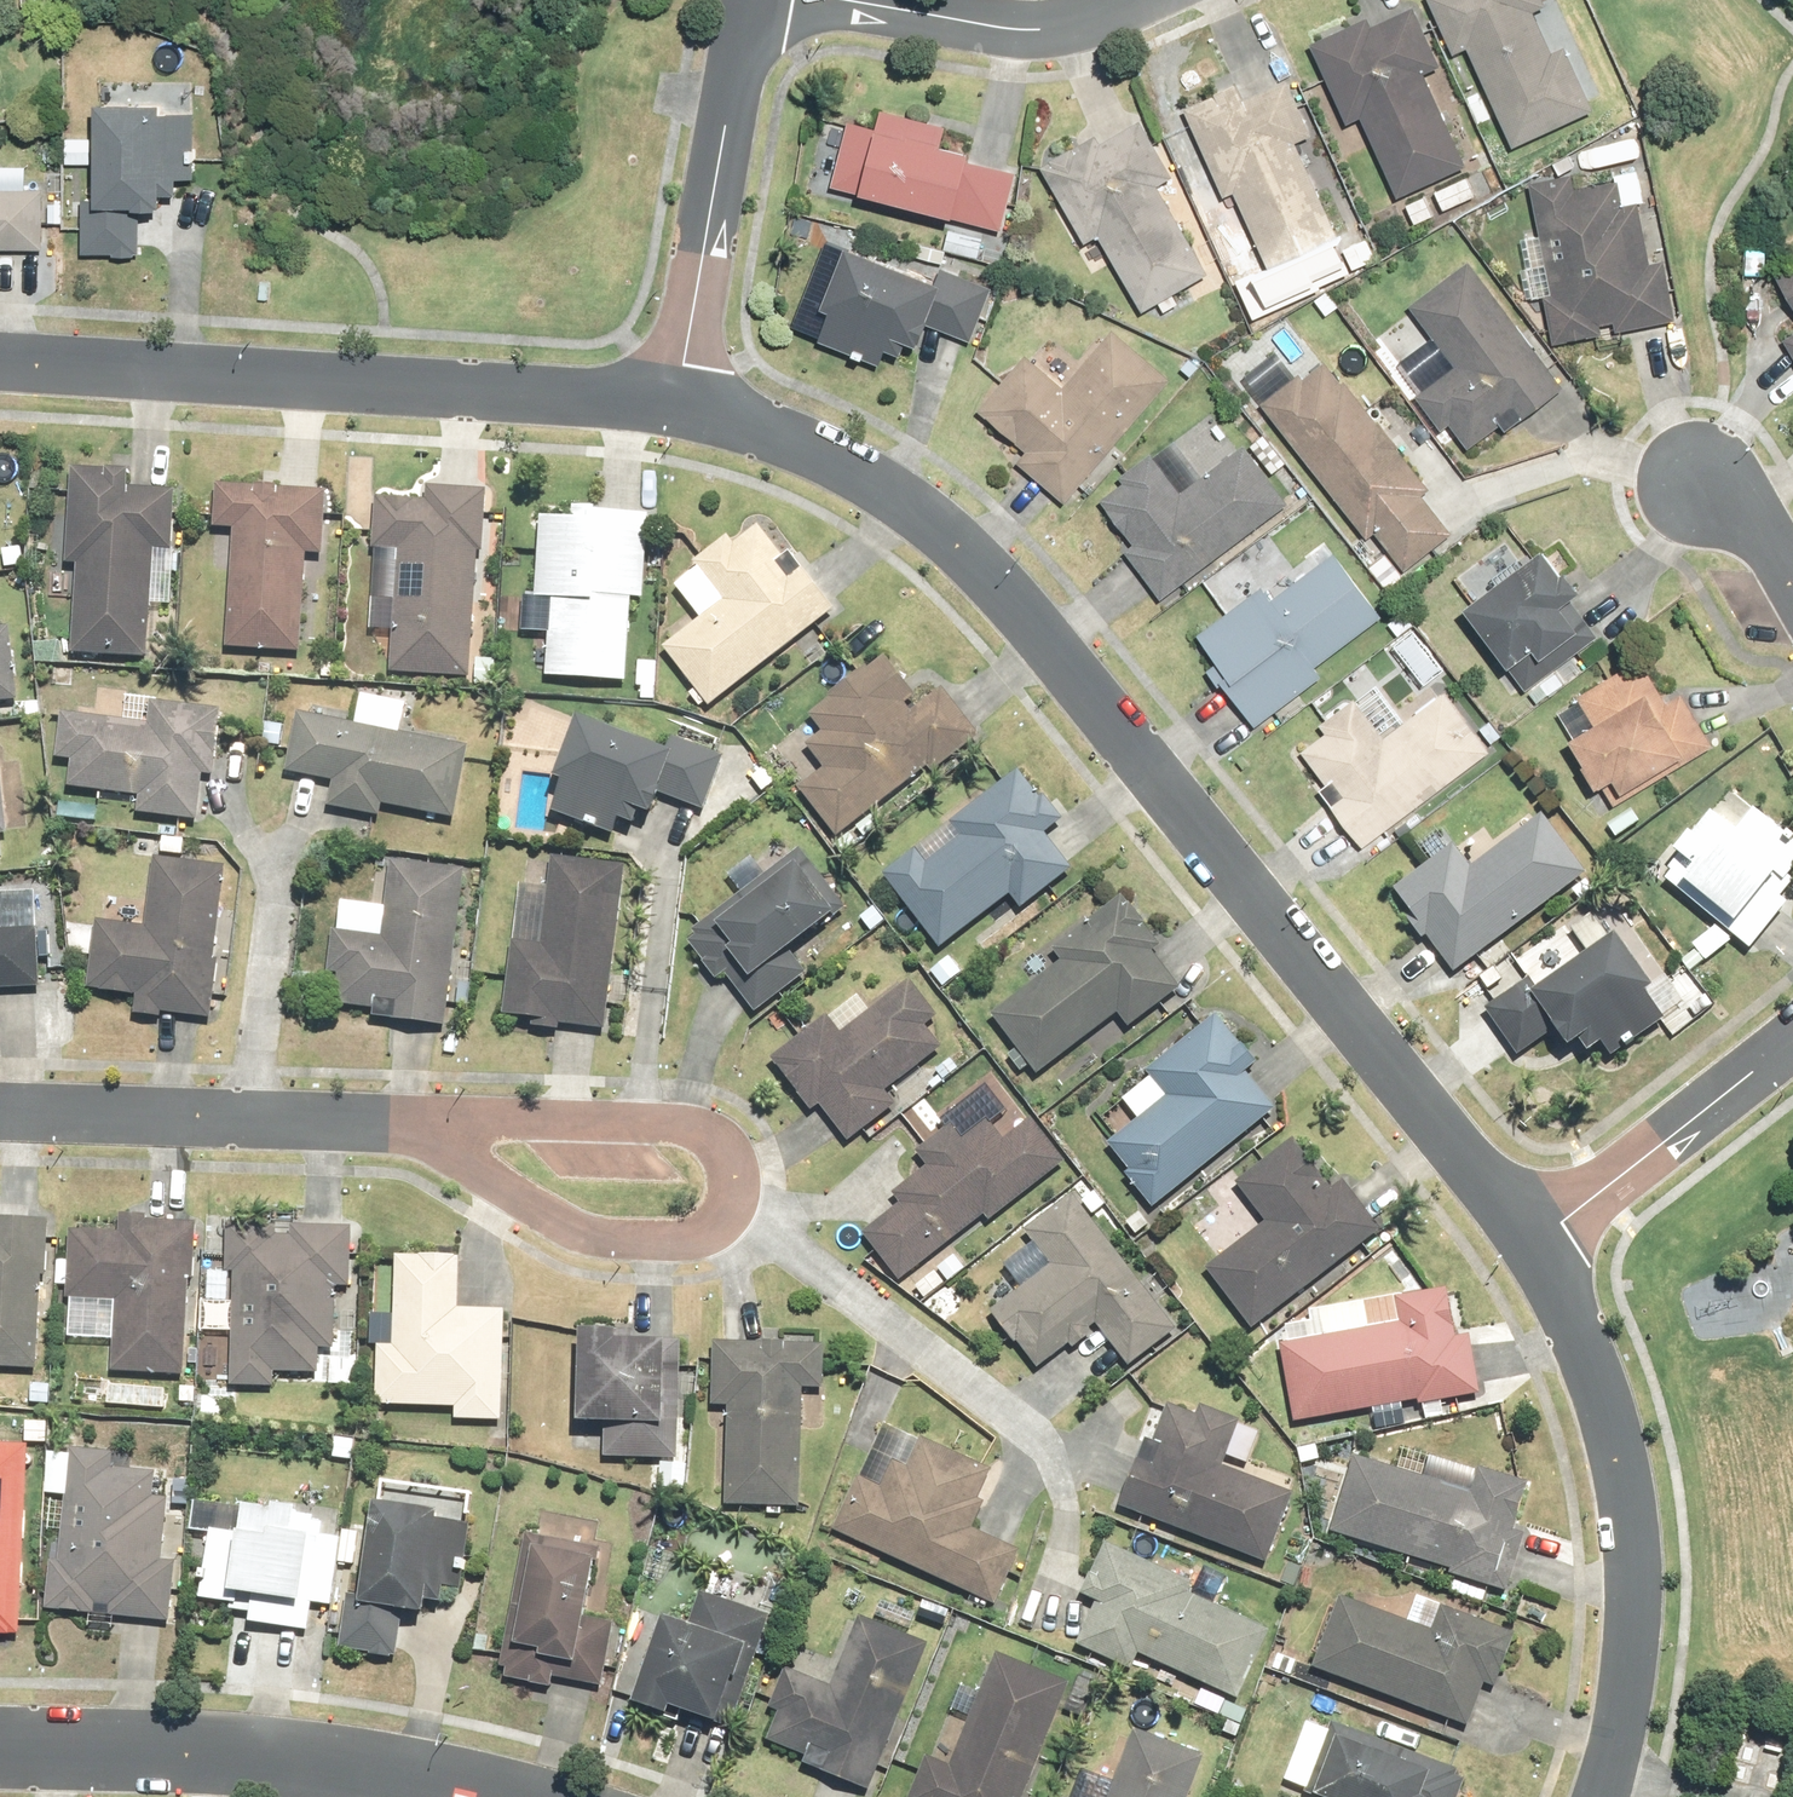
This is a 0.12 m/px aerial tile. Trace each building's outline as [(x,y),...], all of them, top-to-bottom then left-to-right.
[(1452,54),(1467,47),(1513,148),(1593,112),(1565,48),(1550,55),(1531,11),(1543,5),(1541,0),(1427,0),(1452,54)] [(1359,120),(1396,197),(1462,165),(1417,73),(1435,64),(1409,11),(1371,29),(1365,16),(1305,45),(1345,127),(1359,120)] [(1234,82),(1179,107),(1221,199),(1233,193),(1268,272),(1238,285),(1253,320),(1320,292),(1318,287),(1346,274),(1332,244),(1339,241),(1295,144),(1313,136),(1287,79),(1242,99),(1234,82)] [(80,254),(139,254),(139,210),(156,210),(156,195),(175,195),(175,178),(192,179),(192,114),(157,114),(157,104),(92,104),(92,206),(81,206),(80,254)] [(847,124),(830,187),(1000,231),(1015,172),(965,160),(966,153),(938,146),(943,127),(880,110),(874,131),(847,124)] [(1095,134),(1040,165),(1083,242),(1099,233),(1142,310),(1207,273),(1157,186),(1171,178),(1139,121),(1100,143),(1095,134)] [(1545,298),(1554,344),(1602,335),(1601,326),(1612,324),(1613,333),(1676,321),(1664,259),(1649,262),(1638,201),(1621,205),(1617,182),(1571,191),(1569,178),(1531,185),(1553,296),(1545,298)] [(43,249),(44,188),(0,187),(0,249),(43,249)] [(829,310),(818,339),(878,363),(883,350),(897,355),(902,341),(914,345),(917,337),(919,338),(925,324),(969,341),(989,290),(941,271),(935,286),(841,248),(818,306),(829,310)] [(1416,396),(1441,428),(1448,423),(1468,449),(1500,425),(1506,433),(1566,387),(1468,259),(1407,305),(1455,367),(1416,396)] [(1791,261),(1792,265),(1776,275),(1792,303),(1792,260),(1791,261)] [(978,411),(1025,449),(1014,463),(1065,504),(1169,380),(1110,332),(1063,389),(1024,357),(978,411)] [(1376,530),(1404,566),(1447,532),(1417,495),(1427,488),(1396,449),(1400,446),(1380,421),(1375,422),(1344,383),(1339,386),(1323,366),(1301,383),(1296,376),(1261,404),(1367,537),(1376,530)] [(1263,436),(1250,445),(1273,474),(1285,465),(1263,436)] [(1101,500),(1133,544),(1124,550),(1160,599),(1289,504),(1243,442),(1180,489),(1151,452),(1118,476),(1124,483),(1101,500)] [(76,564),(71,652),(148,657),(154,548),(170,549),(173,490),(125,487),(127,466),(101,465),(101,469),(70,467),(65,563),(76,564)] [(226,645),(297,650),(304,549),(319,550),(323,489),(276,485),(276,482),(253,480),(252,484),(217,482),(214,523),(234,525),(226,645)] [(391,671),(469,675),(475,549),(482,550),(485,489),(426,486),(426,499),(374,497),(371,548),(397,550),(391,671)] [(549,597),(544,674),(623,679),(629,596),(642,597),(647,513),(586,509),(586,517),(539,514),(534,596),(549,597)] [(662,648),(708,705),(833,607),(785,547),(778,553),(755,525),(733,543),(727,535),(695,560),(725,597),(662,648)] [(1461,609),(1525,691),(1597,635),(1569,599),(1578,592),(1561,571),(1558,573),(1539,549),(1461,609)] [(1209,671),(1253,729),(1323,677),(1315,666),(1382,616),(1333,551),(1269,599),(1259,586),(1247,595),(1195,634),(1218,665),(1209,671)] [(16,696),(6,624),(0,625),(0,698),(16,696)] [(800,787),(836,832),(928,760),(933,767),(976,734),(940,688),(910,711),(903,703),(914,694),(883,654),(867,666),(865,663),(827,693),(828,698),(809,713),(822,730),(805,743),(825,768),(800,787)] [(1614,804),(1714,744),(1682,691),(1665,701),(1639,658),(1575,696),(1591,723),(1567,738),(1597,787),(1602,784),(1614,804)] [(1316,788),(1359,847),(1491,753),(1444,689),(1381,734),(1356,700),(1319,726),(1325,734),(1300,752),(1323,783),(1316,788)] [(62,712),(57,757),(70,759),(67,784),(139,793),(137,810),(198,818),(203,775),(212,777),(221,710),(150,701),(148,723),(62,712)] [(332,781),(327,805),(379,816),(382,803),(454,818),(469,746),(297,710),(284,771),(332,781)] [(647,813),(655,792),(702,809),(722,756),(671,737),(666,749),(574,715),(552,774),(561,778),(548,811),(611,834),(617,818),(632,823),(637,809),(647,813)] [(265,722),(263,742),(277,744),(279,724),(265,722)] [(914,848),(882,872),(939,946),(1009,893),(1020,907),(1071,868),(1045,834),(1063,820),(1043,794),(1038,798),(1017,769),(948,821),(959,835),(924,862),(914,848)] [(1750,945),(1780,906),(1769,897),(1792,866),(1792,846),(1728,795),(1710,817),(1706,816),(1692,834),(1688,830),(1668,854),(1674,859),(1666,868),(1672,871),(1666,878),(1750,945)] [(1389,896),(1422,939),(1425,936),(1454,973),(1585,874),(1540,814),(1469,868),(1453,847),(1389,896)] [(725,974),(752,1009),(802,971),(783,946),(831,909),(833,912),(844,904),(798,843),(687,928),(691,933),(685,937),(717,980),(725,974)] [(133,993),(130,1012),(159,1016),(160,1008),(206,1014),(224,864),(150,855),(142,922),(92,916),(84,987),(133,993)] [(531,1017),(530,1026),(558,1030),(558,1023),(604,1029),(624,865),(551,856),(540,945),(511,941),(502,1013),(531,1017)] [(444,1027),(462,869),(392,860),(383,936),(333,930),(328,971),(339,972),(335,1004),(370,1008),(369,1018),(444,1027)] [(1129,1024),(1177,986),(1150,952),(1162,943),(1121,891),(1050,947),(1059,959),(990,1013),(1037,1073),(1118,1010),(1129,1024)] [(40,986),(36,893),(0,894),(0,988),(40,986)] [(1485,1009),(1517,1054),(1550,1030),(1564,1050),(1579,1039),(1587,1050),(1600,1041),(1611,1056),(1663,1019),(1645,994),(1652,989),(1613,934),(1535,989),(1527,978),(1485,1009)] [(768,1057),(811,1111),(819,1105),(847,1141),(896,1103),(886,1090),(940,1047),(922,1025),(935,1015),(907,979),(841,1031),(826,1012),(768,1057)] [(1123,1172),(1151,1206),(1272,1106),(1243,1072),(1254,1062),(1214,1014),(1145,1070),(1165,1094),(1106,1143),(1127,1168),(1123,1172)] [(901,1202),(863,1231),(899,1277),(984,1212),(988,1217),(1063,1160),(1030,1116),(1003,1137),(987,1117),(962,1136),(951,1121),(913,1150),(925,1167),(892,1192),(901,1202)] [(1264,1221),(1204,1267),(1252,1328),(1380,1229),(1342,1180),(1332,1188),(1291,1136),(1233,1181),(1264,1221)] [(1017,1343),(1036,1367),(1068,1343),(1071,1347),(1089,1333),(1086,1329),(1096,1322),(1130,1367),(1179,1330),(1072,1189),(1019,1229),(1046,1264),(986,1309),(1013,1345),(1017,1343)] [(67,1227),(64,1299),(111,1301),(108,1374),(183,1377),(187,1279),(193,1279),(193,1275),(195,1219),(148,1217),(148,1211),(117,1210),(117,1229),(67,1227)] [(35,1367),(39,1274),(45,1274),(47,1218),(0,1216),(0,1365),(35,1367)] [(236,1269),(232,1381),(270,1383),(271,1368),(314,1370),(315,1345),(332,1346),(334,1286),(352,1287),(354,1222),(286,1220),(286,1232),(278,1231),(279,1218),(228,1216),(226,1269),(236,1269)] [(377,1347),(375,1402),(455,1404),(455,1418),(500,1420),(504,1309),(457,1307),(459,1255),(418,1253),(418,1255),(396,1255),(393,1348),(377,1347)] [(1419,1404),(1481,1393),(1470,1332),(1455,1335),(1446,1288),(1394,1298),(1399,1323),(1280,1345),(1294,1421),(1417,1398),(1419,1404)] [(604,1421),(603,1456),(677,1459),(681,1338),(613,1336),(613,1329),(576,1328),(573,1421),(604,1421)] [(725,1404),(723,1503),(796,1505),(798,1384),(821,1385),(822,1344),(783,1343),(783,1340),(761,1340),(761,1343),(712,1342),(711,1403),(725,1404)] [(354,1386),(356,1360),(329,1358),(327,1384),(354,1386)] [(1144,1437),(1117,1505),(1265,1562),(1292,1493),(1221,1465),(1239,1419),(1199,1404),(1195,1414),(1168,1403),(1154,1440),(1144,1437)] [(858,1473),(833,1527),(994,1602),(1018,1549),(969,1527),(981,1501),(976,1499),(991,1466),(920,1434),(906,1463),(890,1455),(878,1482),(858,1473)] [(18,1634),(27,1444),(0,1443),(0,1633),(18,1634)] [(45,1608),(90,1612),(92,1600),(112,1602),(110,1616),(171,1622),(177,1561),(162,1560),(168,1498),(153,1496),(156,1470),(112,1465),(113,1450),(68,1446),(57,1558),(50,1557),(45,1608)] [(1448,1573),(1506,1590),(1522,1534),(1511,1530),(1526,1480),(1475,1465),(1467,1490),(1353,1456),(1331,1531),(1450,1566),(1448,1573)] [(687,1463),(658,1462),(657,1488),(686,1489),(687,1463)] [(394,1655),(401,1607),(418,1610),(420,1598),(438,1600),(440,1585),(460,1588),(469,1523),(435,1518),(436,1509),(369,1500),(356,1592),(346,1590),(338,1647),(394,1655)] [(248,1610),(246,1622),(307,1631),(324,1522),(313,1521),(314,1515),(292,1512),(293,1506),(269,1503),(269,1506),(240,1502),(236,1530),(233,1530),(232,1533),(208,1529),(197,1597),(230,1602),(229,1608),(248,1610)] [(500,1677),(550,1686),(552,1677),(600,1686),(613,1619),(582,1613),(594,1549),(527,1537),(500,1677)] [(1092,1598),(1071,1645),(1133,1672),(1140,1657),(1240,1701),(1272,1628),(1188,1591),(1193,1581),(1105,1542),(1091,1573),(1089,1572),(1080,1593),(1092,1598)] [(659,1611),(627,1700),(663,1712),(666,1703),(729,1726),(768,1616),(699,1591),(688,1621),(659,1611)] [(1310,1667),(1467,1726),(1484,1683),(1494,1686),(1515,1633),(1440,1604),(1430,1630),(1337,1595),(1310,1667)] [(831,1686),(784,1668),(768,1707),(777,1711),(766,1739),(803,1754),(800,1761),(867,1788),(925,1645),(859,1618),(831,1686)] [(1033,1786),(1026,1784),(1069,1683),(995,1653),(948,1765),(925,1756),(908,1796),(1029,1796),(1033,1786)] [(1463,1777),(1457,1775),(1460,1768),(1333,1720),(1307,1788),(1331,1796),(1456,1796),(1463,1777)] [(1202,1754),(1133,1729),(1107,1796),(1186,1796),(1202,1754)]
